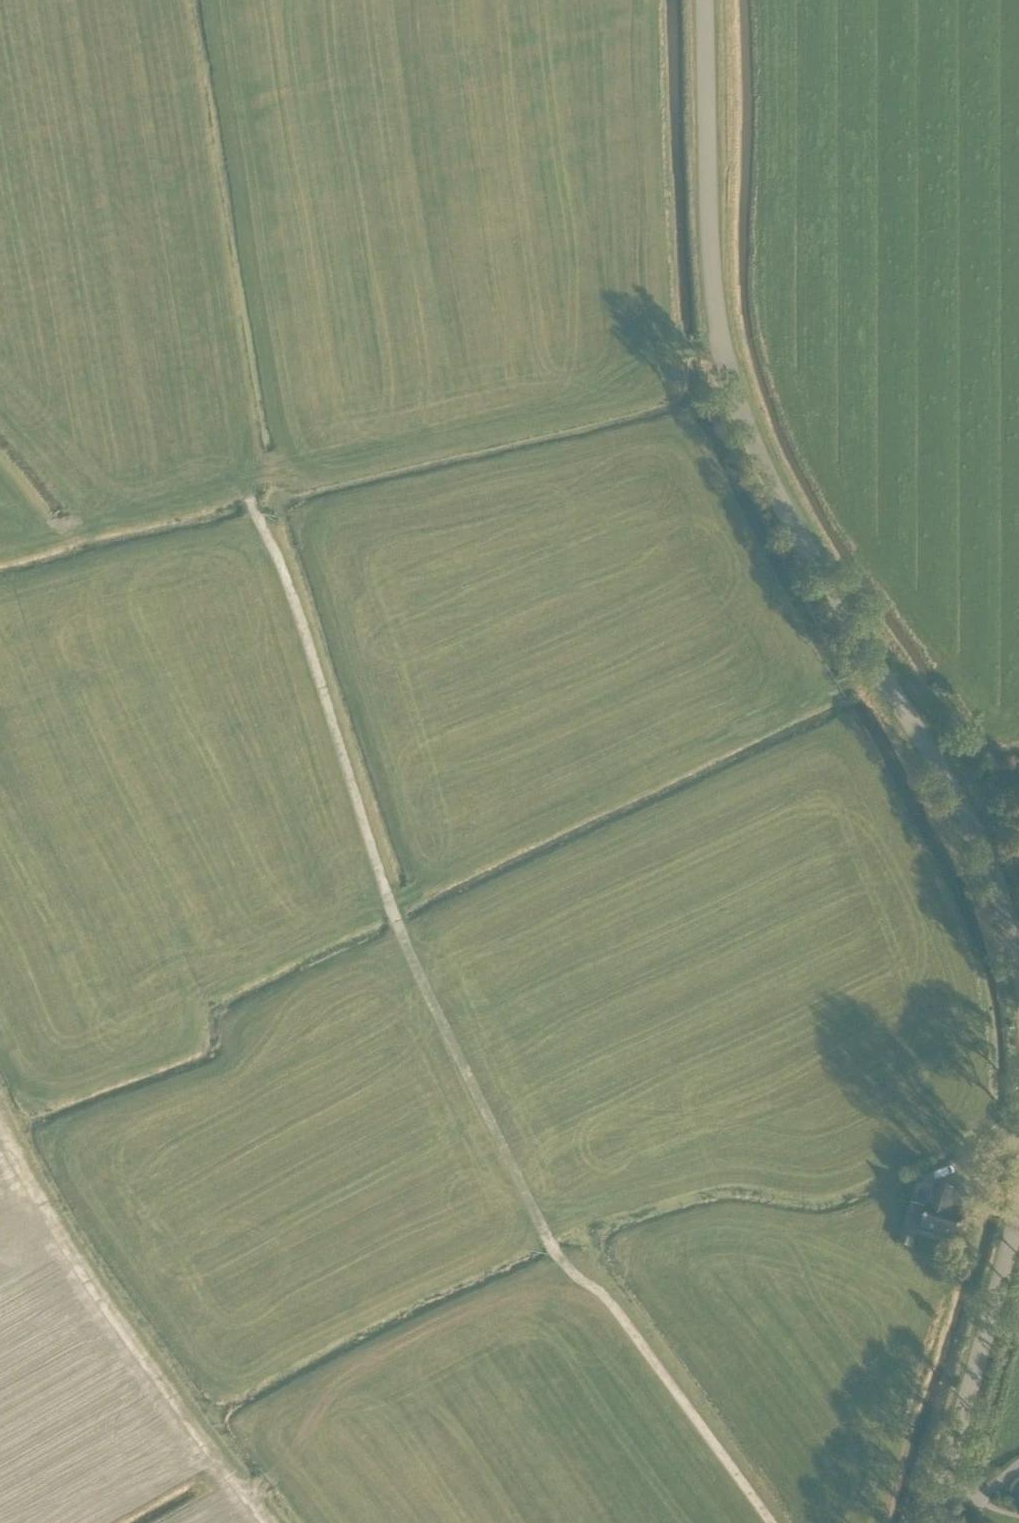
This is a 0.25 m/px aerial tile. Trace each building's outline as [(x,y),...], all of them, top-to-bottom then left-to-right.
[(966,1213),(949,1208),(955,1189),(938,1184),(933,1203),(930,1202),(921,1233),(957,1243),(966,1213)] [(919,1230),(926,1207),(912,1202),(904,1226),(919,1230)]
